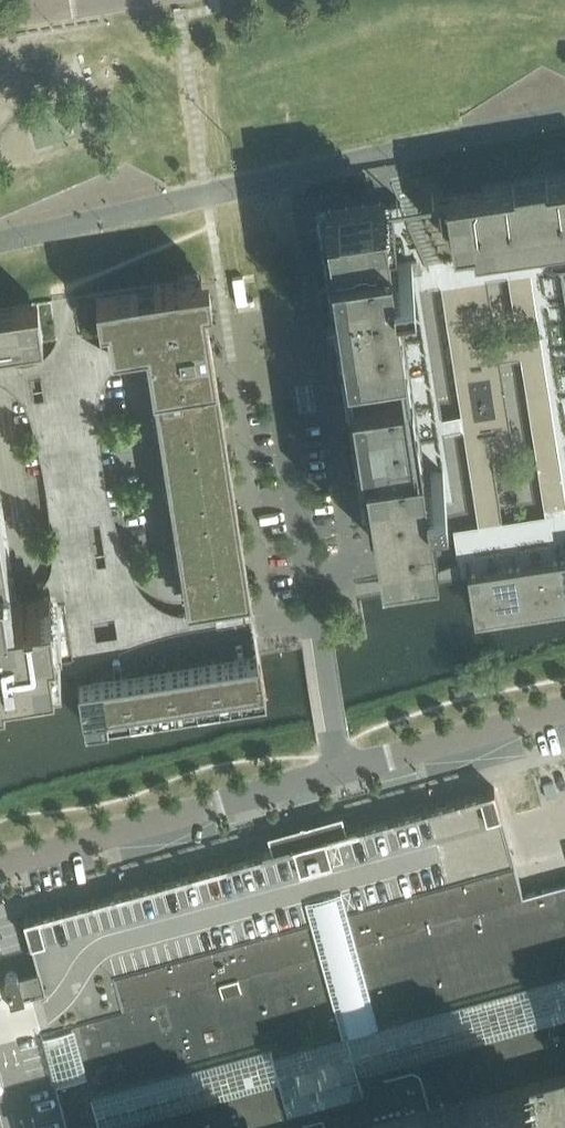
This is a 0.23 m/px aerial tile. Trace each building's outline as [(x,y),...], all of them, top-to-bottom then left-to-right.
[(527,249),(526,249),(527,250),(555,246),(555,244),(554,244),(551,225),(564,223),(564,171),(547,174),(547,171),(512,177),(512,179),(482,184),(483,187),(446,193),(453,240),(524,229),(527,249)] [(326,211),(319,212),(322,227),(321,227),(365,510),(374,508),(380,545),(436,537),(431,502),(437,501),(434,483),(445,481),(443,464),(426,467),(395,270),(413,267),(411,254),(400,199),(399,200),(385,203),(384,199),(325,208),(326,211)] [(57,334),(71,331),(109,326),(112,343),(136,340),(146,338),(148,352),(155,351),(156,363),(150,364),(156,399),(162,398),(166,426),(160,427),(166,463),(172,462),(176,489),(170,490),(175,526),(182,525),(186,552),(180,553),(185,589),(191,588),(194,603),(215,600),(216,606),(252,601),(211,339),(208,339),(205,322),(209,322),(201,276),(65,297),(0,307),(0,343),(57,334)] [(74,654),(65,599),(22,605),(21,594),(8,596),(0,548),(0,665),(74,654)] [(558,554),(535,558),(542,605),(564,602),(558,554)] [(535,558),(512,561),(519,609),(542,605),(535,558)] [(512,561),(489,565),(497,612),(519,609),(512,561)] [(489,565),(467,568),(469,581),(474,616),(497,612),(489,565)] [(237,655),(244,698),(266,695),(260,652),(237,655)] [(214,659),(221,702),(244,698),(237,655),(214,659)] [(192,662),(198,706),(221,702),(214,659),(192,662)] [(169,666),(176,709),(198,706),(192,662),(169,666)] [(146,669),(153,713),(176,709),(169,666),(146,669)] [(123,673),(130,716),(153,713),(146,669),(123,673)] [(123,673),(101,676),(107,720),(130,716),(123,673)] [(78,680),(85,723),(107,720),(101,676),(78,680)] [(502,784),(523,858),(564,847),(564,766),(502,784)] [(557,884),(557,885),(549,887),(523,894),(501,814),(494,787),(490,788),(490,790),(462,798),(461,796),(456,797),(457,799),(428,807),(428,805),(423,806),(424,808),(395,816),(395,814),(390,815),(390,817),(362,825),(361,823),(357,824),(357,826),(347,829),(345,821),(308,831),(270,841),(272,849),(262,852),(261,850),(257,852),(257,854),(229,862),(228,860),(224,861),(224,863),(196,871),(195,869),(190,870),(191,872),(162,880),(162,878),(157,879),(158,881),(129,889),(128,887),(124,888),(124,890),(96,898),(95,896),(91,897),(91,900),(63,907),(62,905),(57,907),(58,909),(29,916),(29,914),(24,916),(31,941),(31,940),(38,967),(27,970),(19,972),(19,970),(17,968),(14,967),(10,967),(7,969),(5,972),(5,976),(3,976),(0,977),(0,1127),(281,1127),(291,1125),(291,1126),(292,1127),(350,1127),(365,1124),(367,1123),(370,1122),(371,1123),(372,1122),(373,1122),(377,1120),(564,1069),(564,882),(557,884)] [(377,1120),(373,1122),(372,1122),(371,1123),(370,1122),(367,1123),(369,1127),(564,1127),(564,1069),(377,1120)]
